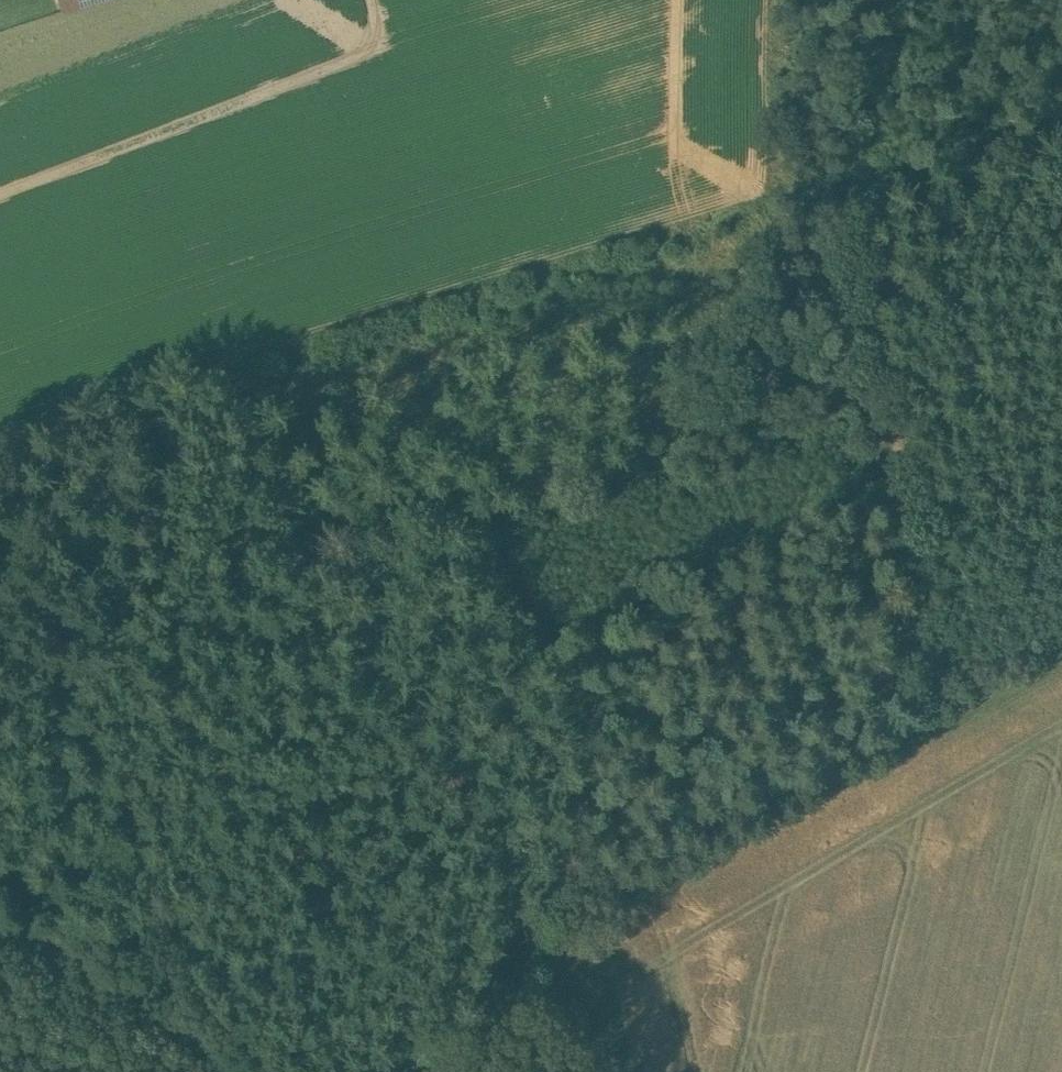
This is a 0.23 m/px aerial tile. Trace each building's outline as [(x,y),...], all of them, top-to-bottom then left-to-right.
[(64,9),(95,0),(61,0),(64,9)]
